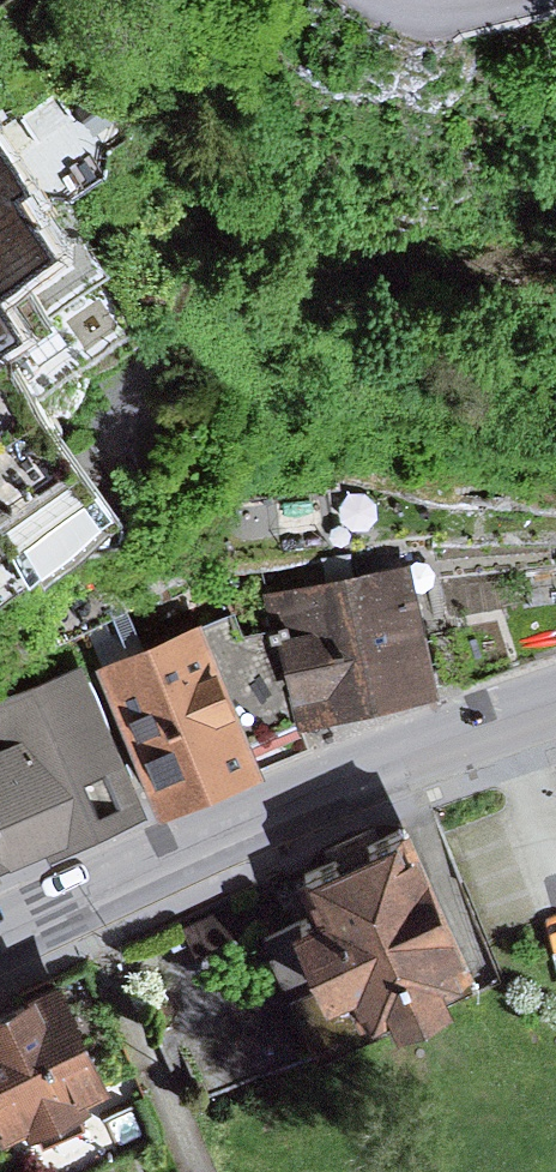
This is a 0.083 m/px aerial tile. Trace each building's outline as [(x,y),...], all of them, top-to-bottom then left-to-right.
[(17,171),(29,162),(0,123),(0,183),(17,171)] [(17,171),(0,184),(0,254),(51,214),(17,171)] [(17,294),(0,272),(0,307),(17,294)] [(42,376),(0,318),(0,405),(42,376)] [(124,495),(42,376),(0,405),(0,580),(124,495)] [(412,553),(271,588),(277,615),(300,707),(442,672),(412,553)] [(300,707),(277,615),(239,626),(232,604),(102,656),(157,795),(307,740),(300,707)] [(140,800),(70,646),(0,675),(0,706),(14,737),(0,744),(0,859),(140,800)] [(299,911),(261,928),(315,1045),(486,967),(410,803),(296,855),(311,888),(292,897),(299,911)] [(0,989),(0,1103),(6,1115),(28,1105),(38,1125),(89,1102),(79,1083),(113,1068),(64,961),(0,989)]
